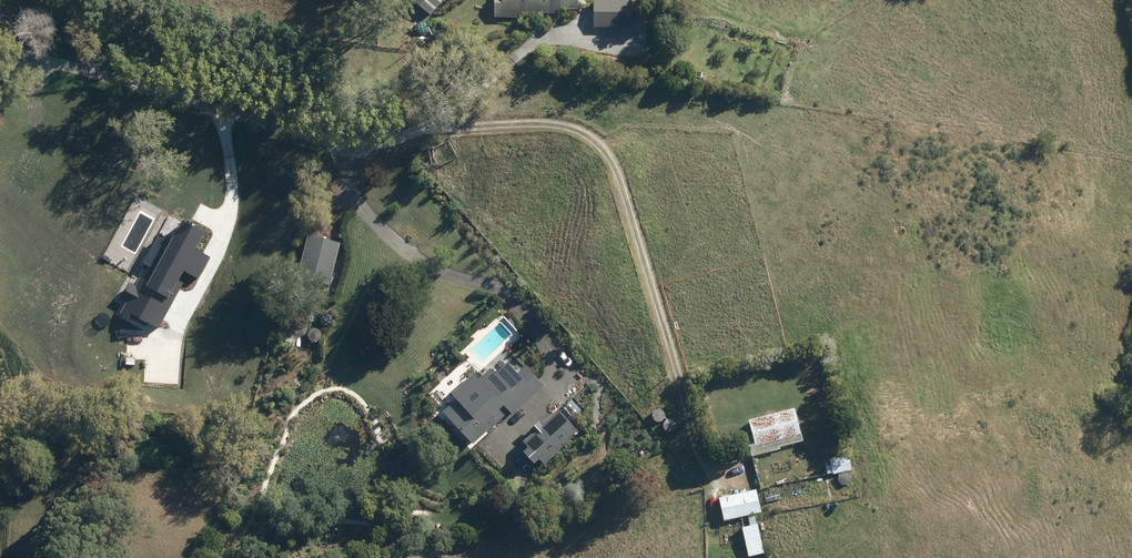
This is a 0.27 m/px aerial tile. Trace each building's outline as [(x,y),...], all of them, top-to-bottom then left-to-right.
[(432,15),(446,0),(415,0),(432,15)] [(552,14),(552,21),(561,21),(562,9),(582,10),(582,0),(497,0),(496,18),(519,18),(519,13),(552,14)] [(634,28),(635,0),(596,0),(595,27),(634,28)] [(195,249),(205,232),(183,219),(170,241),(159,235),(143,263),(155,270),(148,281),(141,277),(136,286),(131,283),(121,300),(126,303),(120,313),(136,322),(139,316),(158,327),(189,273),(198,278),(210,257),(195,249)] [(343,243),(311,234),(300,277),(332,285),(343,243)] [(292,303),(282,344),(305,349),(311,324),(315,325),(319,309),(292,303)] [(468,436),(475,443),(501,418),(497,414),(506,405),(515,414),(546,383),(527,364),(520,371),(509,361),(497,372),(492,367),(481,376),(476,371),(454,393),(458,397),(445,410),(458,424),(453,429),(464,440),(468,436)] [(797,406),(751,418),(761,454),(782,448),(782,446),(806,440),(800,419),(797,406)] [(547,463),(582,430),(560,408),(544,422),(541,419),(532,428),(535,432),(525,440),(531,446),(526,450),(538,461),(542,457),(547,463)] [(854,469),(851,454),(831,458),(832,464),(827,465),(829,473),(834,471),(835,473),(854,469)] [(760,499),(758,488),(721,496),(726,520),(763,512),(760,499)] [(765,552),(759,523),(758,523),(756,515),(750,516),(751,524),(744,526),(750,556),(765,552)]
